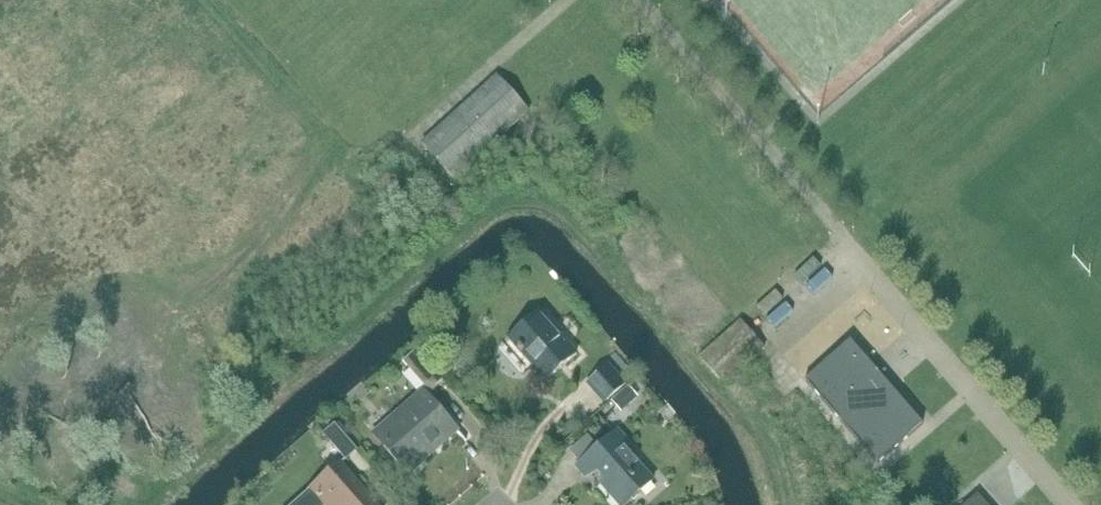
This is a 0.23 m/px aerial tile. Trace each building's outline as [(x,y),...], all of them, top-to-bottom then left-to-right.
[(456,175),(530,108),(499,73),(424,140),(456,175)] [(817,253),(795,268),(801,277),(823,263),(817,253)] [(771,306),(789,290),(781,281),(763,296),(771,306)] [(546,383),(577,355),(540,313),(508,340),(546,383)] [(724,386),(765,351),(738,321),(698,357),(724,386)] [(850,341),(805,381),(877,464),(923,425),(850,341)] [(431,395),(444,383),(416,352),(403,363),(431,395)] [(605,404),(627,384),(609,364),(587,384),(605,404)] [(622,414),(639,399),(629,387),(612,402),(622,414)] [(408,476),(458,433),(423,393),(373,436),(408,476)] [(346,462),(358,452),(335,426),(323,436),(346,462)] [(637,455),(618,433),(577,469),(586,480),(600,474),(628,504),(629,504),(653,484),(632,460),(637,455)] [(340,465),(294,504),(374,504),(340,465)] [(966,504),(987,504),(978,494),(966,504)]
